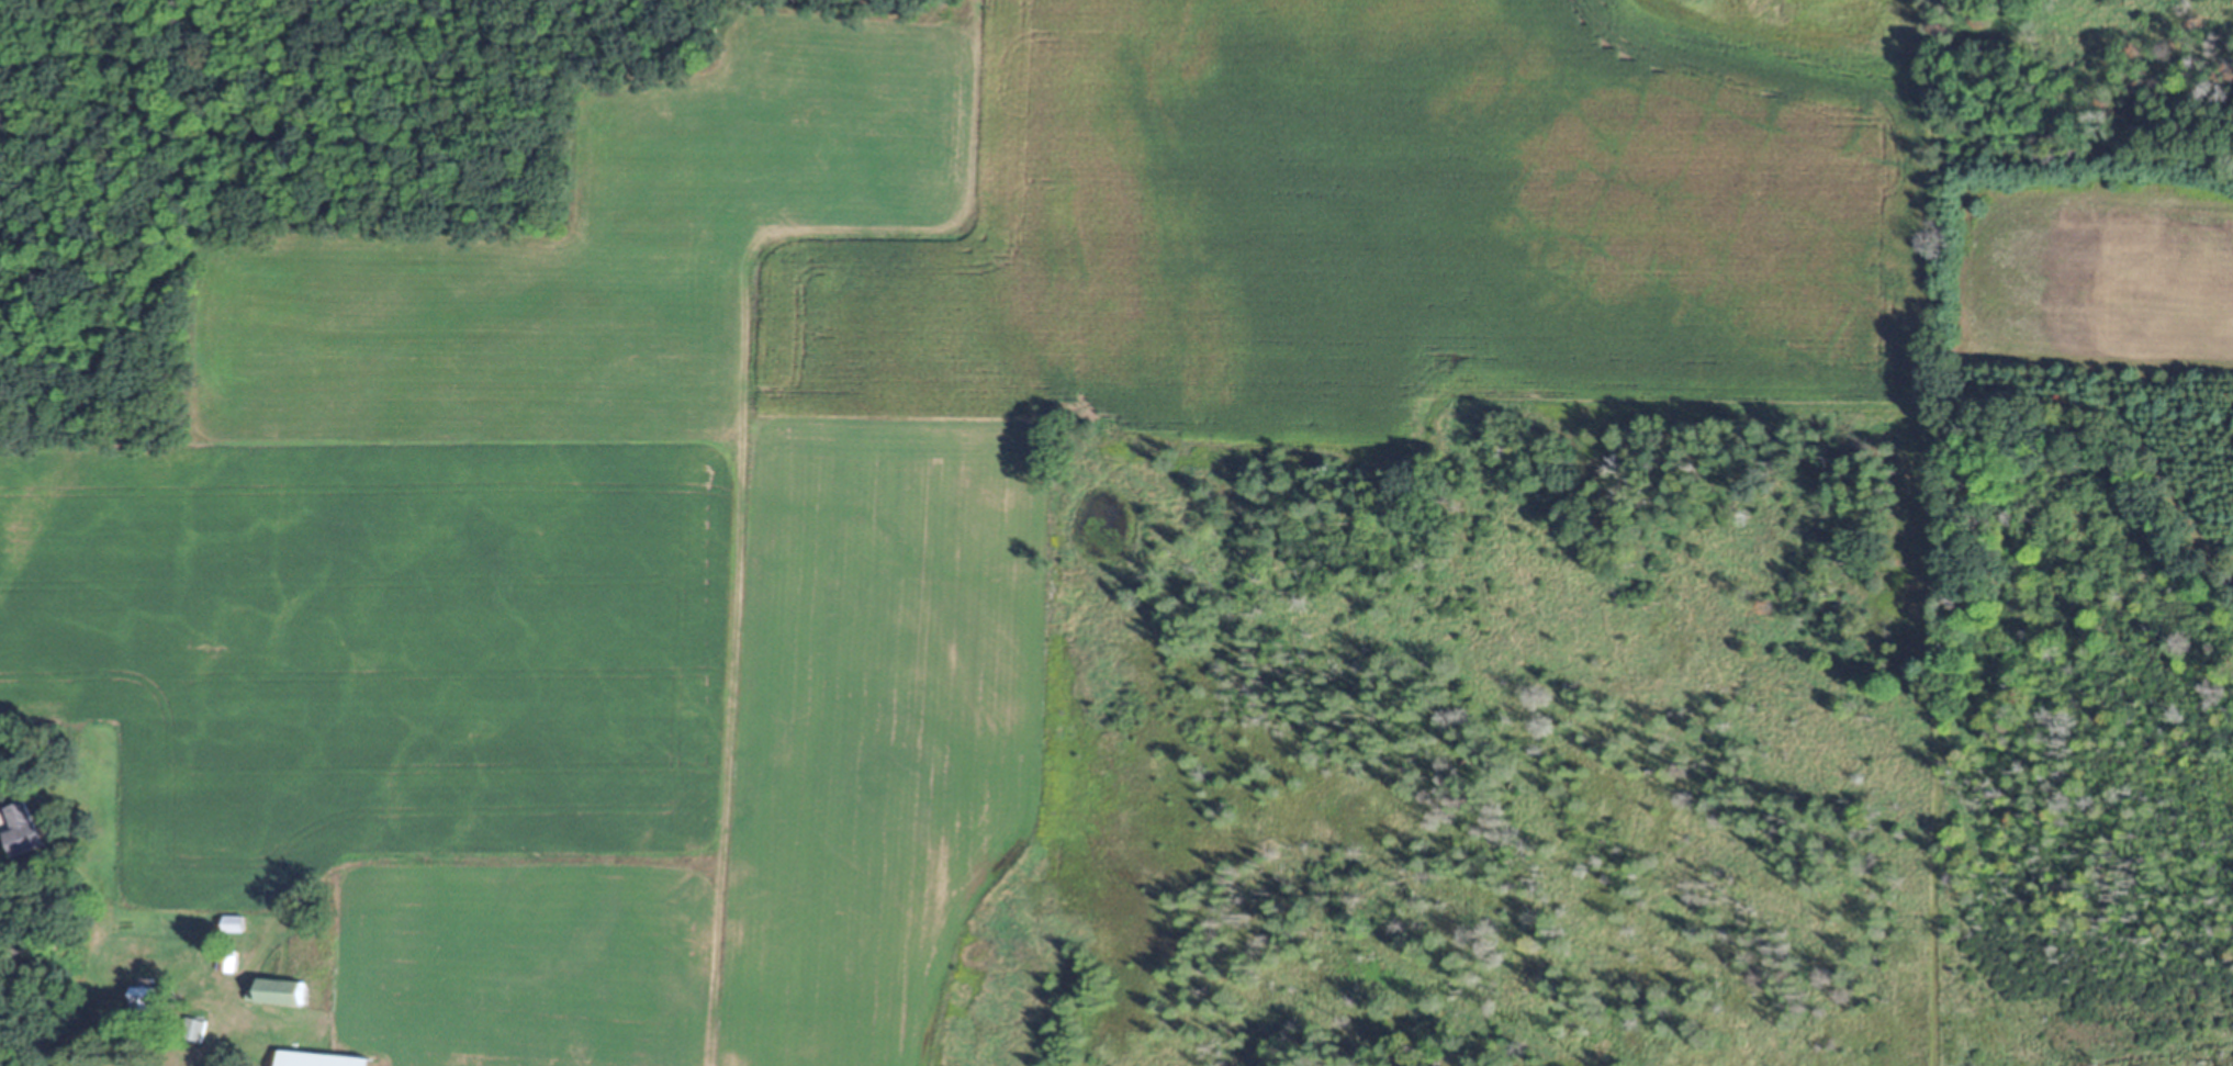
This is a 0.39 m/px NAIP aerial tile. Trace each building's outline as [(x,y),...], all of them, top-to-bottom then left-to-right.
[(15,847),(25,871),(57,858),(47,834),(15,847)] [(234,945),(253,944),(252,929),(234,930),(234,945)] [(248,964),(222,963),(221,984),(247,985),(248,964)] [(325,1018),(326,994),(268,992),(267,1007),(255,1006),(254,1015),(325,1018)] [(138,1000),(138,1028),(172,1028),(172,1000),(138,1000)]
